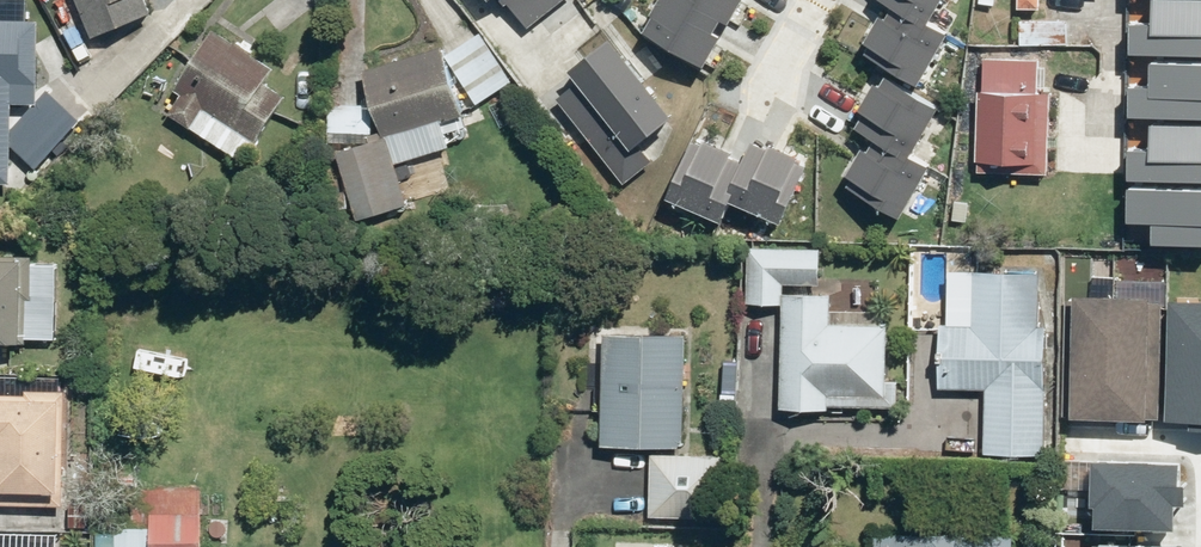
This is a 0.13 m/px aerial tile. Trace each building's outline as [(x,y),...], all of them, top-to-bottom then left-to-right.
[(22,176),(23,95),(49,96),(50,12),(38,12),(38,0),(0,0),(0,175),(22,176)] [(101,34),(147,15),(141,0),(87,0),(101,34)] [(525,27),(560,0),(504,0),(525,27)] [(642,37),(702,73),(720,44),(711,38),(719,23),(729,29),(746,0),(745,0),(664,0),(642,37)] [(924,27),(939,0),(877,0),(924,27)] [(1015,11),(1035,11),(1035,0),(1015,0),(1015,11)] [(1129,56),(1200,59),(1200,2),(1153,0),(1151,0),(1150,28),(1130,27),(1129,56)] [(943,45),(885,11),(860,54),(918,88),(943,45)] [(268,71),(208,31),(183,63),(172,92),(179,96),(165,117),(238,164),(251,143),(280,98),(259,84),(268,71)] [(667,119),(608,41),(566,73),(573,82),(553,98),(621,187),(657,160),(640,139),(667,119)] [(437,49),(359,73),(364,110),(380,140),(333,155),(355,222),(403,207),(390,166),(445,149),(437,124),(459,117),(437,49)] [(1043,177),(1046,96),(1034,95),(1035,62),(979,60),(978,93),(972,93),(969,175),(1043,177)] [(1128,121),(1200,124),(1200,67),(1150,65),(1149,93),(1129,92),(1128,121)] [(937,105),(879,72),(847,128),(906,161),(937,105)] [(1127,181),(1200,184),(1200,127),(1149,125),(1148,153),(1128,152),(1127,181)] [(728,203),(746,162),(692,139),(665,200),(719,224),(728,203)] [(925,177),(866,143),(842,186),(900,220),(925,177)] [(746,162),(728,203),(778,224),(803,166),(753,144),(746,162)] [(1126,190),(1124,223),(1150,224),(1150,245),(1200,247),(1200,193),(1126,190)] [(64,330),(66,257),(42,257),(42,245),(0,244),(0,328),(64,330)] [(743,307),(779,307),(777,412),(824,413),(824,407),(891,409),(892,384),(882,384),(883,314),(826,313),(826,297),(780,296),(780,287),(815,288),(816,250),(745,248),(743,307)] [(967,326),(936,325),(935,391),(982,392),(981,457),(1041,458),(1042,327),(1033,327),(1034,274),(967,273),(967,326)] [(1150,420),(1151,295),(1067,294),(1065,419),(1150,420)] [(1165,303),(1164,421),(1200,422),(1200,303),(1165,303)] [(682,339),(599,337),(596,449),(679,451),(682,339)] [(3,457),(2,498),(72,499),(72,478),(77,478),(77,458),(78,385),(0,384),(0,457),(3,457)] [(721,458),(647,457),(646,519),(720,520),(721,458)] [(1177,471),(1083,470),(1083,528),(1177,529),(1177,471)] [(162,482),(162,546),(214,546),(216,530),(212,482),(162,482)] [(869,535),(869,546),(1010,546),(1010,538),(869,535)]
